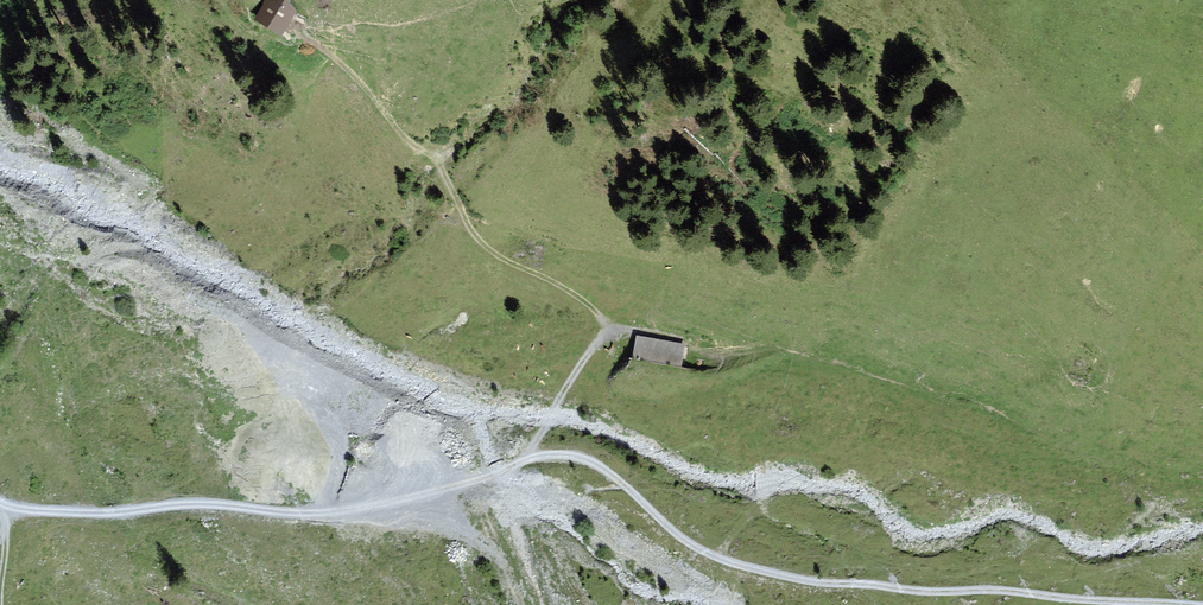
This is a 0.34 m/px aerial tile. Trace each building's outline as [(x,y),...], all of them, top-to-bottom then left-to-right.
[(293,11),(274,0),(265,0),(264,3),(266,4),(257,20),(280,33),(293,11)] [(678,368),(682,346),(639,338),(635,360),(678,368)]
